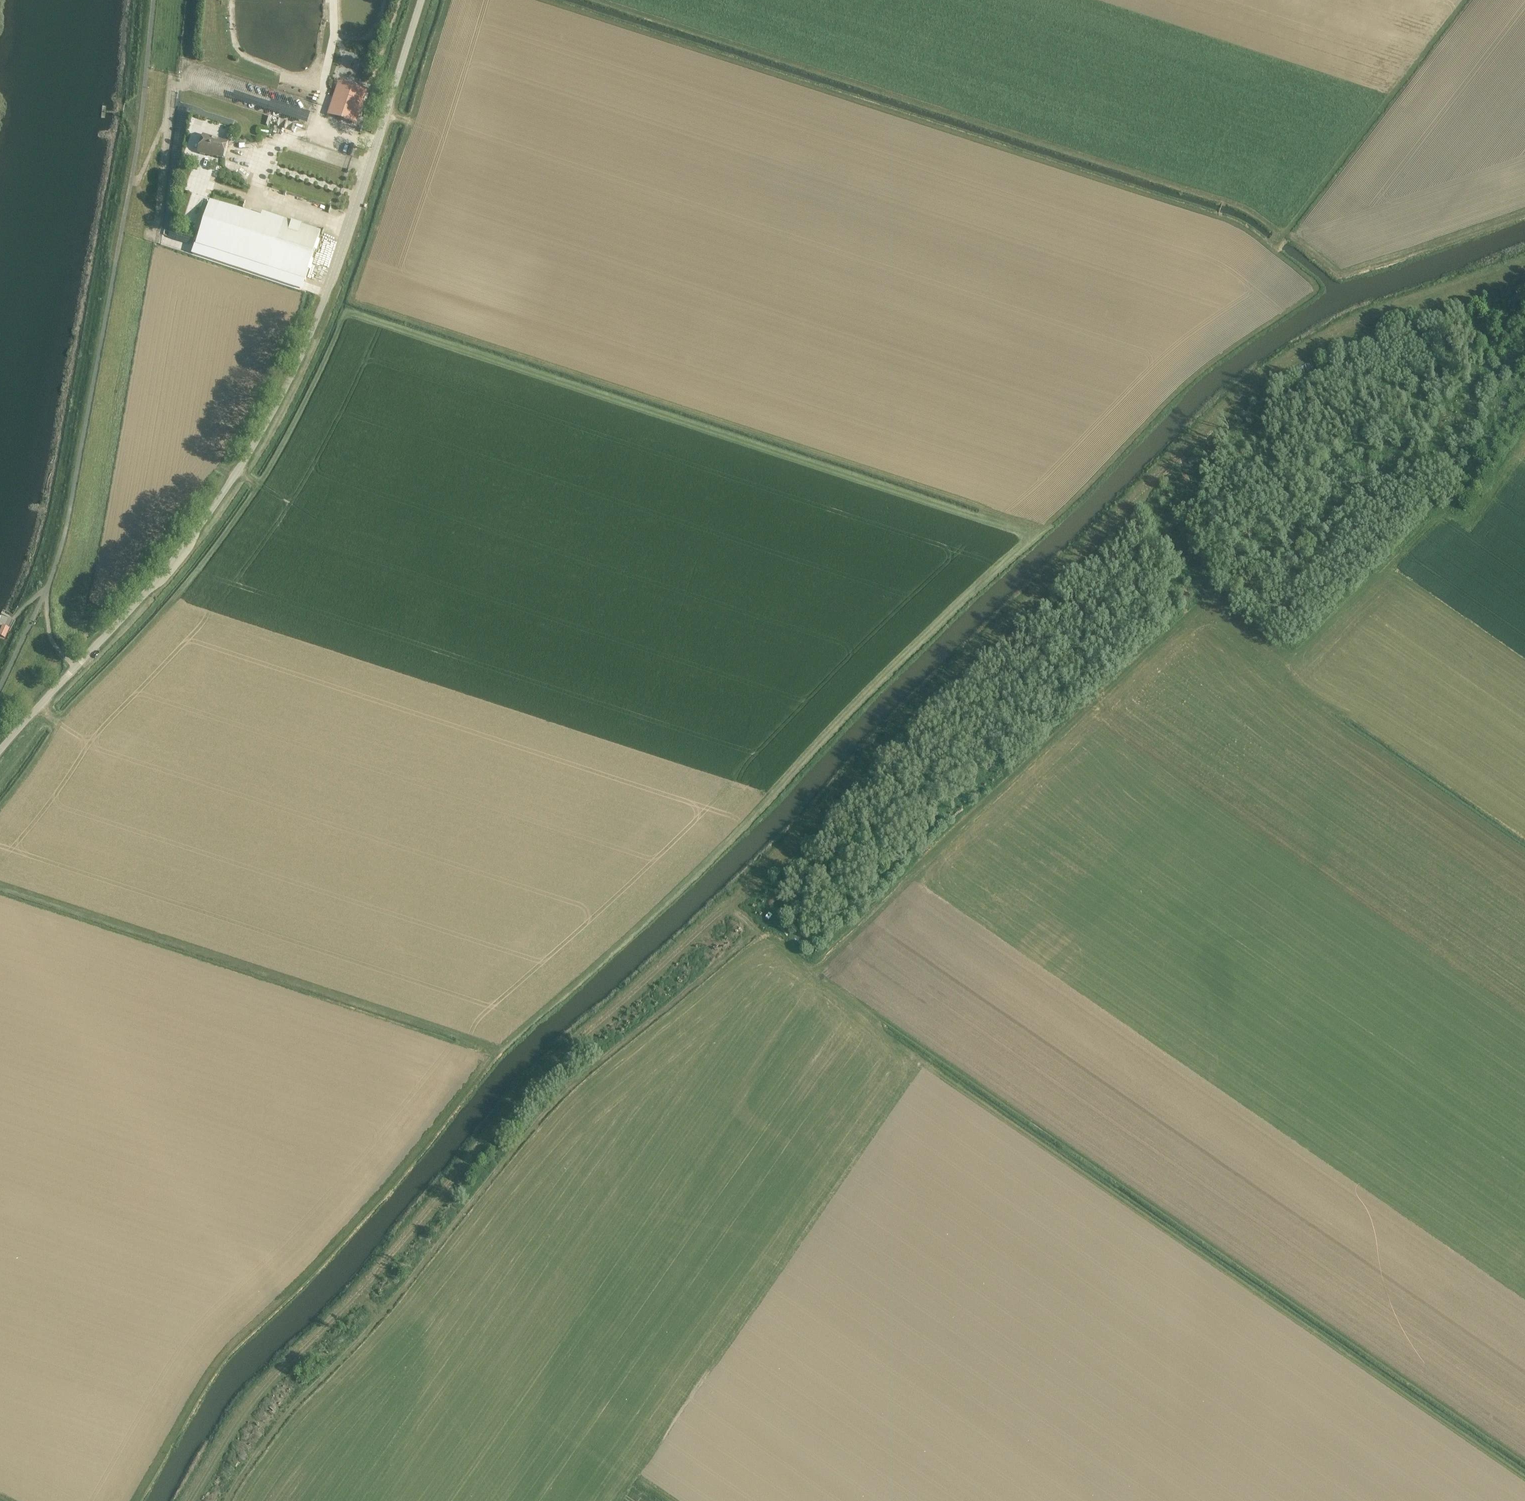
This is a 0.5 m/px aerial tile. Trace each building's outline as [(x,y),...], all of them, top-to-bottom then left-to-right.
[(331,113),(347,119),(355,122),(364,93),(357,90),(344,87),(337,110),(333,108),(331,113)] [(223,160),(228,143),(203,135),(198,152),(223,160)] [(202,225),(196,244),(204,247),(206,248),(264,267),(305,280),(321,232),(263,213),(261,218),(218,203),(212,201),(210,201),(209,206),(202,225)] [(8,628),(3,626),(0,633),(5,635),(8,628)] [(759,772),(752,765),(739,777),(746,784),(759,772)]
